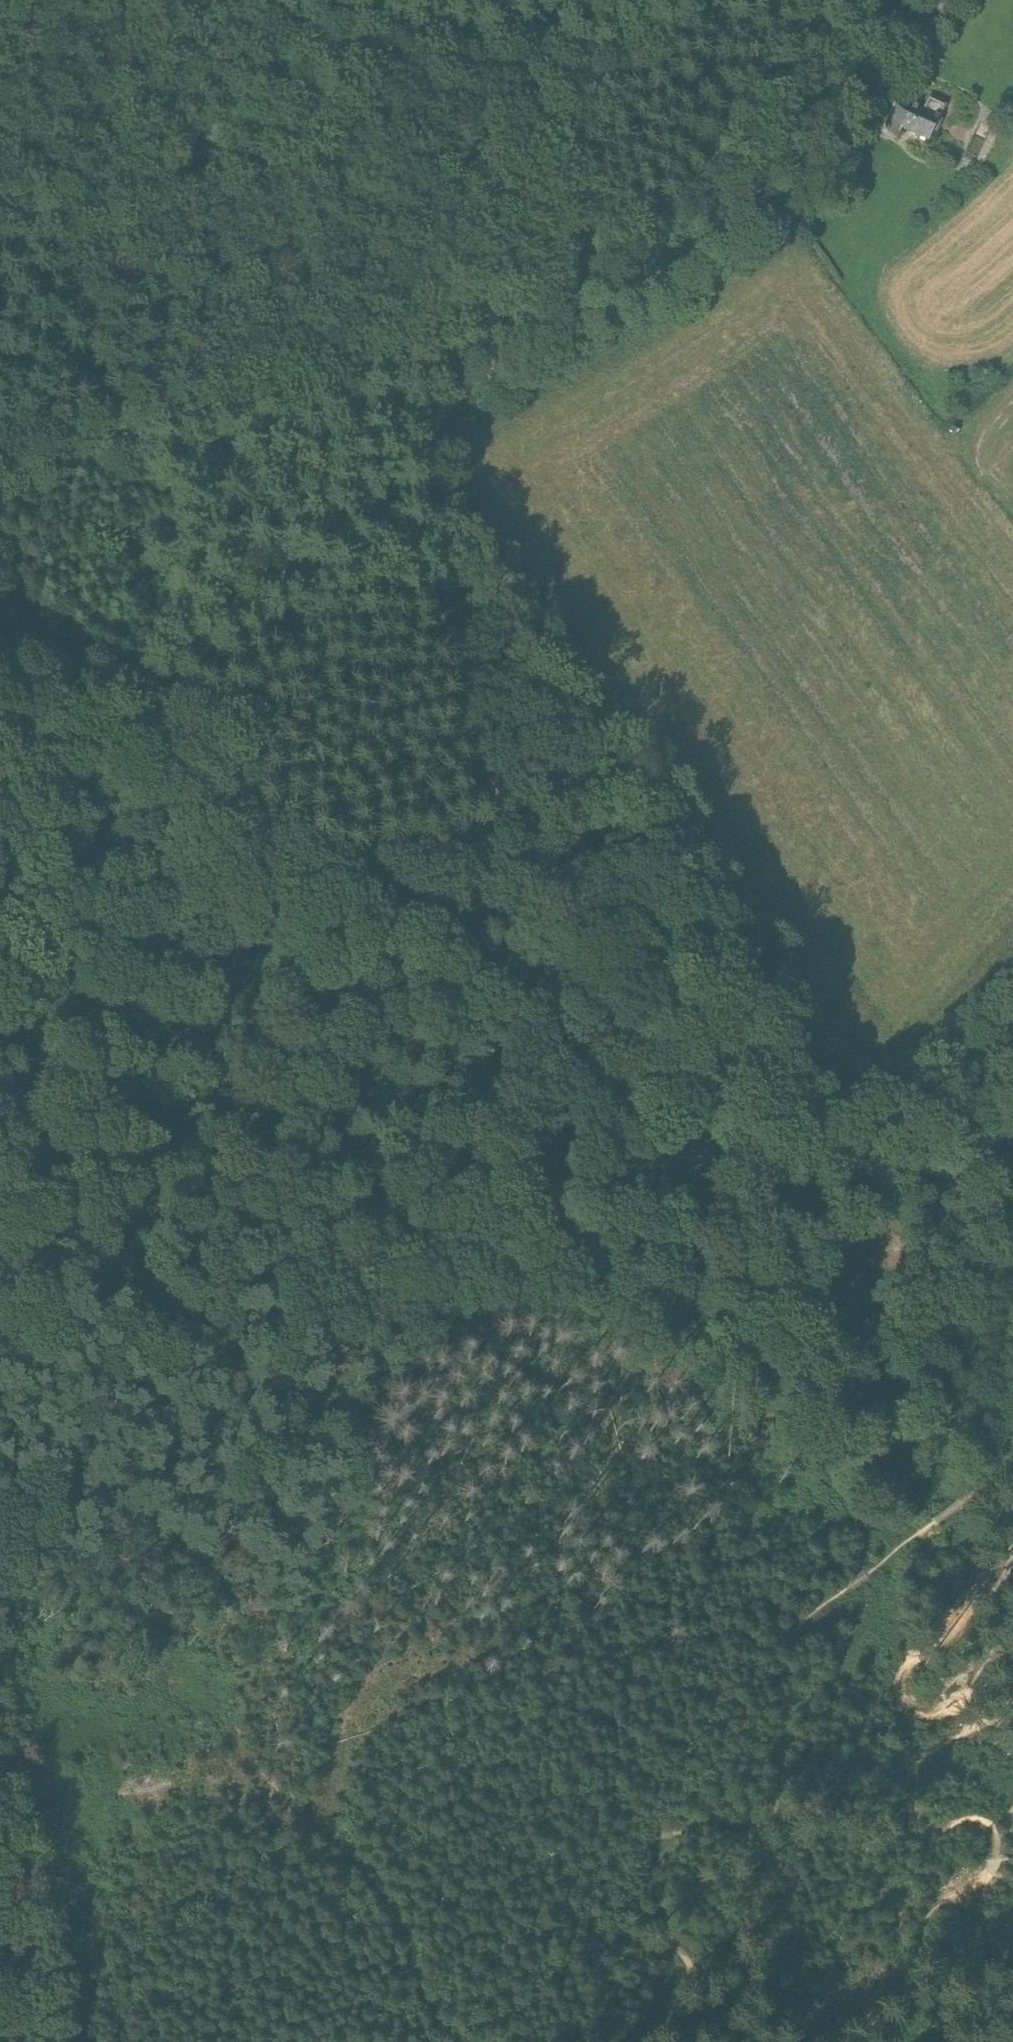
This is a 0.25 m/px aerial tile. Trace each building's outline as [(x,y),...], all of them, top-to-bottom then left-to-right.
[(911,67),(893,103),(911,112),(919,103),(948,118),(963,78),(935,63),(929,75),(911,67)]
